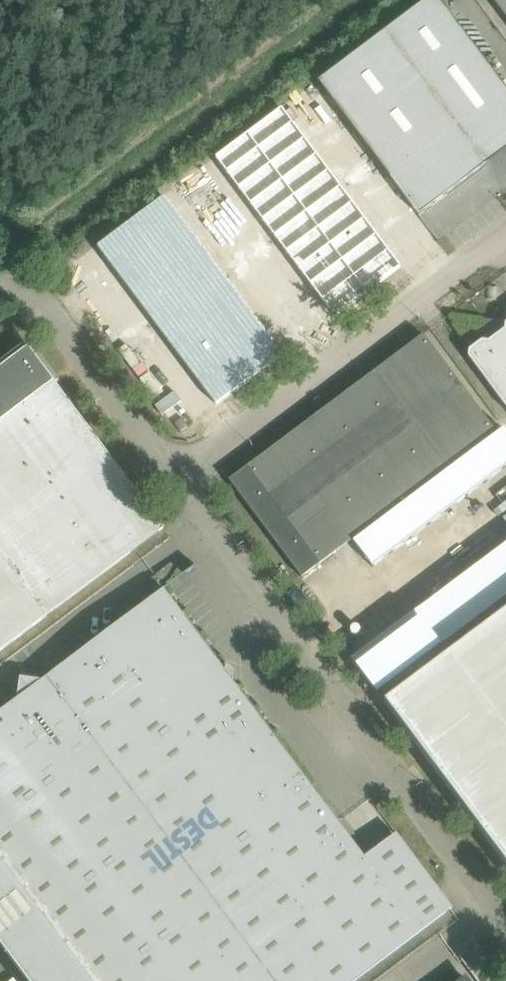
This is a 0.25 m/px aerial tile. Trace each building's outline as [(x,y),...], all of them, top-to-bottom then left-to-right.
[(419,215),(486,164),(472,146),(505,121),(505,89),(439,0),(425,0),(318,81),(419,215)] [(505,16),(505,0),(494,0),(505,16)] [(284,107),(214,159),(334,319),(404,267),(284,107)] [(166,196),(96,248),(216,408),(285,356),(166,196)] [(505,323),(504,330),(488,341),(481,340),(469,350),(468,356),(505,407),(505,322),(505,323)] [(496,432),(423,334),(228,480),(230,482),(300,575),(301,577),(352,540),(371,525),(390,511),(408,497),(427,483),(446,469),(465,455),(484,441),(496,432)] [(28,346),(0,367),(0,650),(163,528),(28,346)] [(190,412),(182,417),(188,426),(196,420),(190,412)] [(180,431),(188,426),(182,417),(174,423),(180,431)] [(484,441),(503,467),(505,464),(505,432),(502,427),(496,432),(484,441)] [(484,441),(465,455),(484,481),(503,467),(484,441)] [(465,455),(446,469),(466,495),(484,481),(465,455)] [(446,469),(427,483),(447,509),(466,495),(446,469)] [(427,483),(408,497),(428,523),(447,509),(427,483)] [(408,497),(390,511),(409,538),(428,523),(408,497)] [(390,511),(371,525),(391,552),(409,538),(390,511)] [(371,525),(352,540),(372,566),(391,552),(371,525)] [(498,550),(505,560),(505,543),(498,550)] [(477,565),(504,600),(505,598),(505,560),(498,550),(477,565)] [(477,565),(457,581),(483,616),(504,600),(477,565)] [(457,581),(436,596),(462,631),(483,616),(457,581)] [(439,890),(432,882),(400,906),(163,588),(110,629),(42,680),(41,680),(37,680),(37,679),(36,678),(36,677),(36,676),(35,675),(34,675),(32,674),(30,674),(29,674),(28,675),(28,676),(27,676),(27,677),(26,678),(21,677),(20,677),(18,699),(0,713),(0,944),(28,980),(353,980),(452,907),(439,890)] [(436,596),(415,612),(441,647),(462,631),(436,596)] [(384,701),(505,864),(505,609),(384,700),(384,701)] [(415,612),(395,628),(420,662),(441,647),(415,612)] [(395,628),(374,643),(400,678),(420,662),(395,628)] [(374,643),(353,659),(379,693),(400,678),(374,643)]
